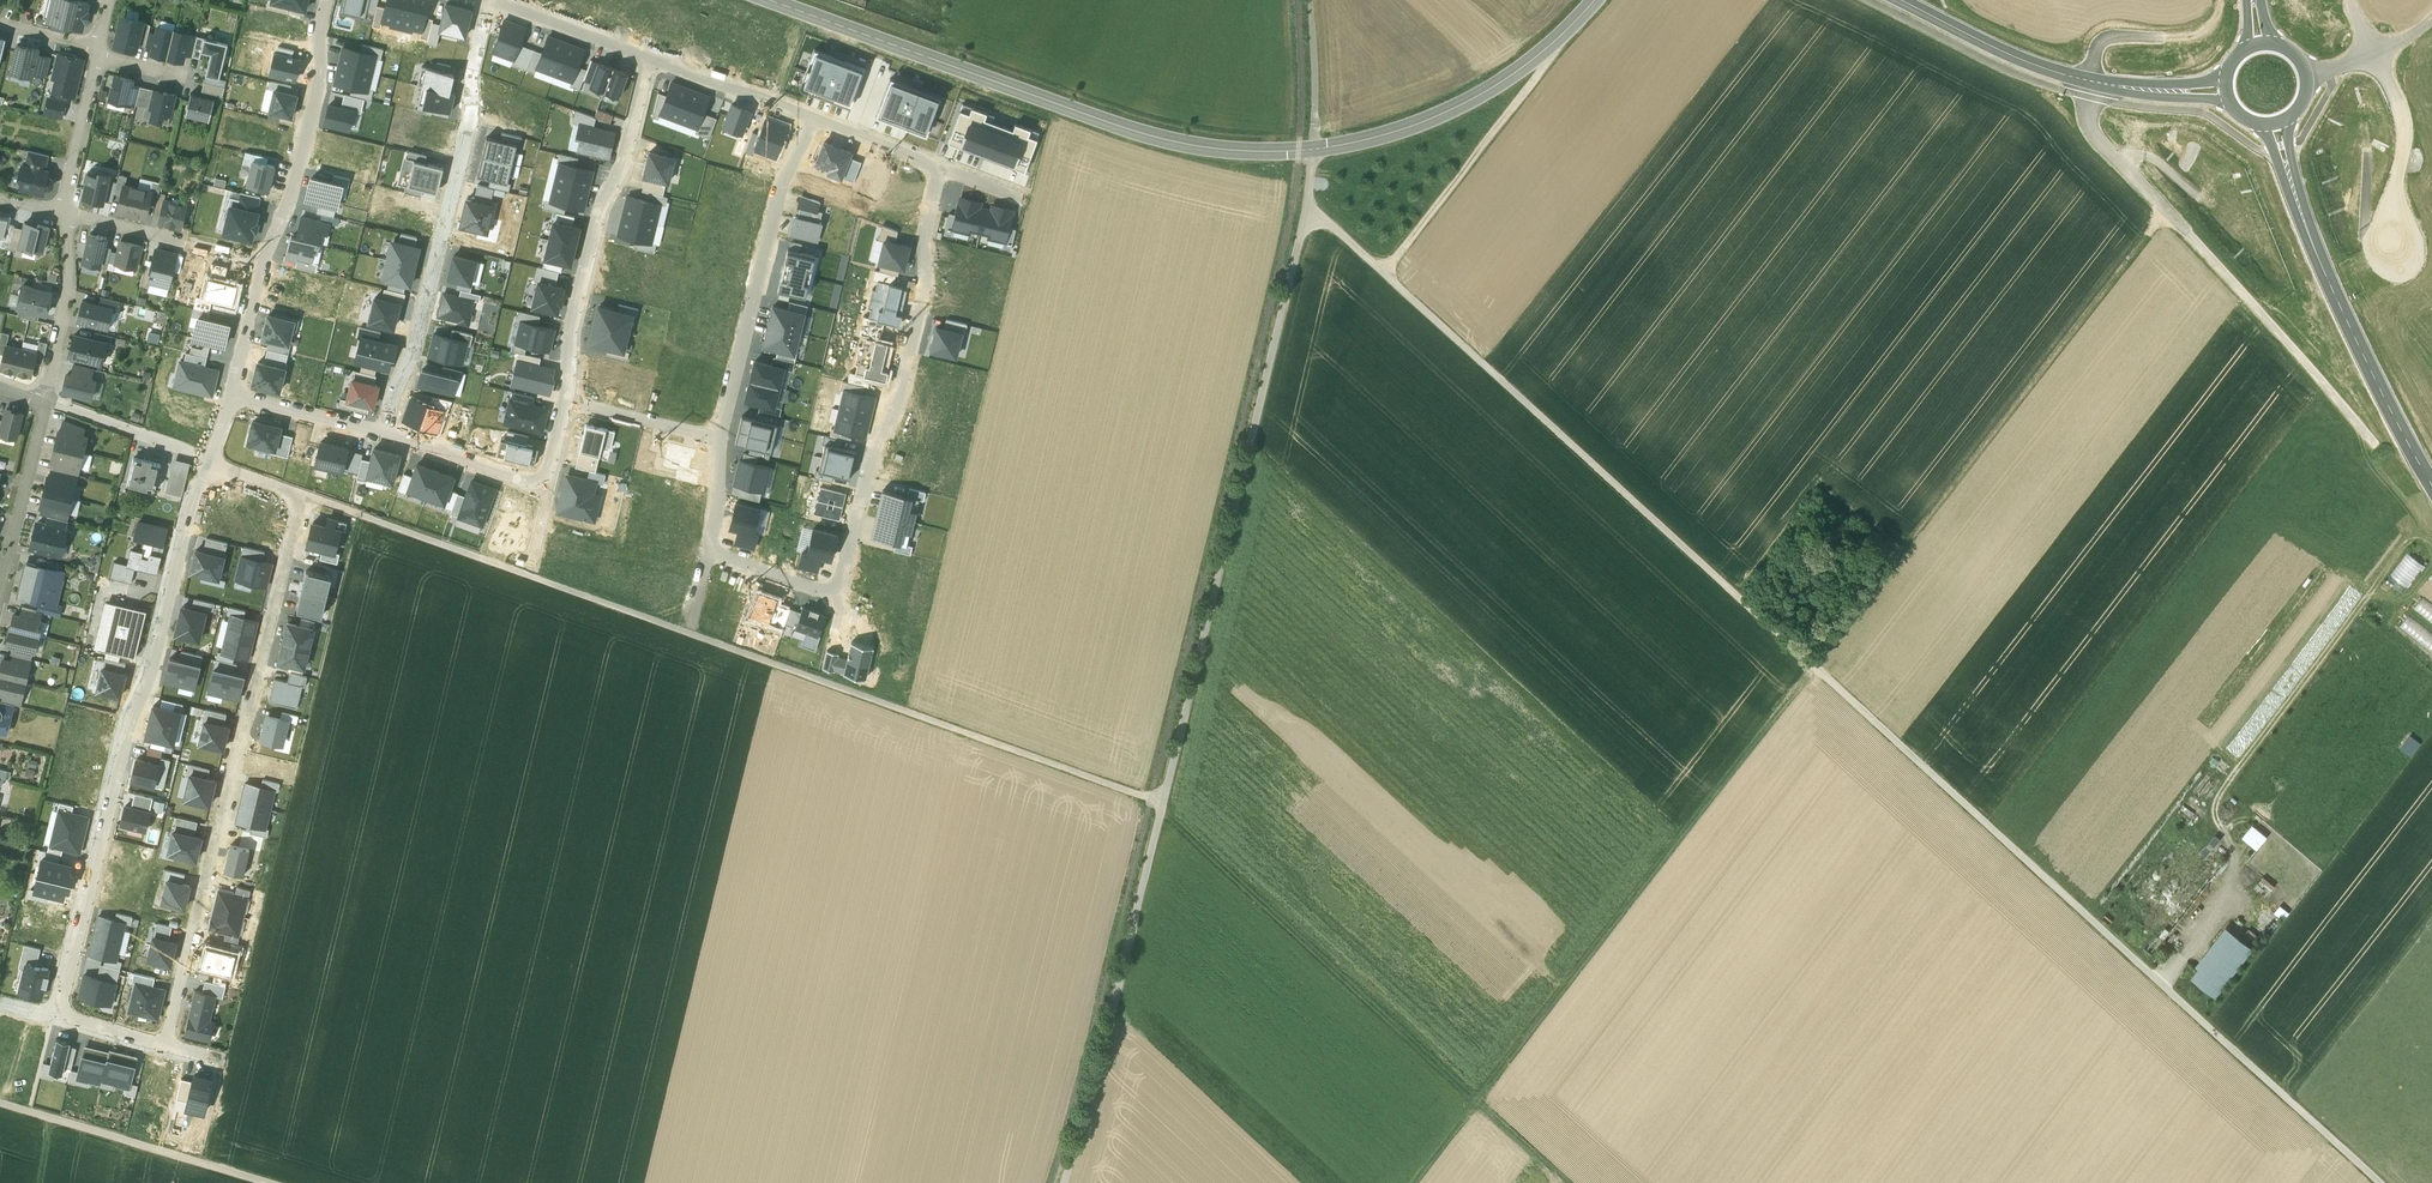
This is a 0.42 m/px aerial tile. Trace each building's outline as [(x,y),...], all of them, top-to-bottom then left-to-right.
[(48,20),(52,22),(66,25),(82,29),(84,20),(87,20),(89,12),(86,11),(88,2),(80,0),(52,0),(48,20)] [(272,2),(289,6),(305,10),(307,0),(272,0),(272,2)] [(366,14),(370,0),(342,0),(339,14),(365,20),(366,14)] [(375,16),(377,5),(378,0),(370,0),(366,14),(375,16)] [(386,7),(382,22),(391,24),(391,26),(401,29),(408,0),(388,0),(386,7)] [(429,0),(408,0),(401,29),(412,31),(412,29),(421,31),(425,13),(429,0)] [(272,2),(268,1),(266,8),(287,12),(289,6),(272,2)] [(439,30),(440,30),(465,36),(471,9),(446,3),(441,24),(439,30)] [(386,7),(377,5),(375,16),(372,27),(381,29),(382,22),(386,7)] [(428,40),(432,22),(434,15),(425,13),(421,31),(419,38),(428,40)] [(143,22),(121,16),(114,46),(136,51),(138,43),(143,23),(143,22)] [(514,59),(519,44),(526,27),(504,19),(493,52),(514,59)] [(66,25),(52,22),(50,29),(64,32),(66,25)] [(441,24),(432,22),(428,40),(426,45),(436,48),(440,30),(439,30),(441,24)] [(145,45),(149,31),(150,25),(143,23),(138,43),(145,45)] [(174,30),(158,26),(156,33),(153,47),(151,54),(167,58),(174,30)] [(189,34),(174,30),(167,58),(182,62),(184,54),(189,34)] [(149,31),(145,45),(153,47),(156,33),(149,31)] [(197,36),(189,34),(184,54),(192,56),(197,36)] [(197,36),(192,56),(199,58),(201,51),(204,38),(197,36)] [(554,75),(566,42),(549,36),(542,53),(536,68),(554,75)] [(205,75),(219,78),(228,44),(204,38),(201,51),(211,54),(205,75)] [(566,42),(554,75),(572,81),(577,66),(584,49),(566,42)] [(33,73),(37,54),(39,49),(17,44),(10,72),(32,77),(33,73)] [(384,49),(362,44),(361,52),(377,56),(376,58),(381,59),(384,49)] [(526,69),(533,49),(519,44),(514,59),(512,64),(526,69)] [(292,58),(294,50),(278,47),(276,54),(292,58)] [(338,65),(372,73),(376,58),(377,56),(361,52),(343,47),(338,65)] [(536,68),(542,53),(533,49),(526,69),(535,72),(536,68)] [(850,107),(865,68),(814,49),(800,88),(850,107)] [(74,55),(63,53),(62,55),(59,54),(56,69),(59,69),(54,92),(73,96),(82,60),(73,57),(74,55)] [(37,54),(33,73),(47,76),(52,57),(37,54)] [(292,58),(276,54),(274,54),(269,73),(295,79),(300,60),(292,58)] [(583,79),(591,82),(598,62),(591,59),(587,70),(583,79)] [(437,62),(435,69),(450,73),(451,66),(437,62)] [(604,91),(613,68),(598,62),(591,82),(589,86),(604,91)] [(372,73),(338,65),(334,83),(351,88),(368,92),(368,89),(372,73)] [(423,86),(449,92),(453,74),(450,73),(435,69),(423,66),(418,84),(423,86)] [(587,70),(577,66),(572,81),(570,86),(579,90),(583,79),(587,70)] [(627,73),(613,68),(604,91),(619,97),(627,73)] [(133,79),(114,75),(108,99),(127,104),(132,85),(133,79)] [(891,78),(876,116),(926,136),(941,97),(891,78)] [(271,81),(269,89),(274,90),(274,89),(290,93),(291,86),(271,81)] [(225,87),(204,82),(201,91),(222,96),(225,87)] [(678,121),(690,89),(672,82),(666,96),(659,115),(678,121)] [(132,85),(127,104),(135,106),(136,104),(140,87),(132,85)] [(154,89),(140,86),(140,87),(136,104),(150,108),(154,89)] [(449,92),(423,86),(418,104),(419,104),(432,108),(450,112),(454,93),(449,92)] [(266,88),(261,109),(291,117),(297,95),(290,93),(274,89),(274,90),(269,89),(266,88)] [(351,88),(350,95),(364,99),(371,100),(373,90),(368,89),(368,92),(351,88)] [(175,94),(154,89),(150,108),(153,108),(150,119),(161,122),(163,113),(170,115),(175,94)] [(698,129),(703,113),(710,96),(690,89),(678,121),(698,129)] [(213,99),(191,94),(191,93),(190,93),(185,115),(186,115),(208,120),(209,121),(214,99),(213,98),(213,99)] [(658,120),(659,115),(666,96),(659,93),(652,117),(658,120)] [(345,94),(341,109),(354,112),(361,113),(364,99),(350,95),(345,94)] [(65,102),(49,98),(45,113),(61,117),(65,102)] [(432,108),(419,104),(417,111),(431,115),(432,108)] [(986,112),(963,104),(948,142),(972,152),(973,149),(1001,160),(1001,162),(1024,171),(1039,132),(1015,123),(1012,129),(984,119),(986,112)] [(750,112),(732,105),(723,127),(741,134),(750,112)] [(329,106),(324,127),(349,133),(354,112),(341,109),(329,106)] [(576,110),(572,123),(580,124),(593,127),(596,118),(576,110)] [(696,133),(709,138),(717,118),(703,113),(698,129),(696,133)] [(767,118),(761,135),(755,150),(774,158),(787,126),(767,118)] [(578,150),(608,158),(615,132),(580,124),(576,137),(581,138),(578,150)] [(501,132),(499,140),(517,144),(517,145),(520,145),(522,137),(501,132)] [(753,132),(745,152),(753,155),(755,150),(761,135),(753,132)] [(742,134),(734,153),(741,156),(748,136),(742,134)] [(482,156),(512,163),(517,145),(517,144),(499,140),(487,137),(482,156)] [(842,177),(850,156),(852,152),(823,141),(814,163),(829,169),(828,172),(842,177)] [(49,155),(28,150),(24,165),(45,170),(49,155)] [(407,159),(424,163),(426,156),(408,152),(407,159)] [(645,177),(666,182),(668,182),(674,158),(650,152),(643,176),(645,177)] [(559,162),(574,166),(577,157),(559,153),(557,162),(559,162)] [(490,179),(507,183),(512,163),(482,156),(477,176),(490,179)] [(842,177),(854,182),(862,161),(850,156),(842,177)] [(436,194),(443,168),(424,163),(407,159),(404,159),(398,185),(405,187),(423,191),(436,194)] [(247,185),(268,190),(274,166),(253,161),(247,185)] [(559,162),(555,182),(588,190),(593,170),(574,166),(559,162)] [(24,165),(22,165),(19,177),(21,181),(20,188),(43,193),(44,187),(49,188),(52,186),(53,182),(51,179),(46,178),(48,171),(45,170),(24,165)] [(81,199),(104,204),(105,201),(110,180),(112,174),(98,171),(97,175),(87,173),(81,199)] [(127,176),(119,174),(117,182),(114,193),(121,194),(124,184),(125,185),(127,176)] [(349,185),(351,179),(334,175),(332,181),(344,184),(349,185)] [(338,209),(344,184),(332,181),(309,176),(303,201),(319,204),(336,208),(338,209)] [(647,192),(663,196),(666,182),(645,177),(642,191),(647,192)] [(490,179),(488,187),(494,188),(509,192),(511,184),(507,183),(490,179)] [(105,201),(112,203),(114,193),(117,182),(110,180),(105,201)] [(550,202),(566,206),(584,210),(588,190),(555,182),(550,202)] [(160,185),(152,183),(150,191),(152,191),(149,201),(156,203),(160,185)] [(125,185),(124,184),(121,194),(117,211),(131,215),(138,188),(125,185)] [(488,187),(477,184),(474,197),(472,197),(471,200),(490,205),(494,188),(488,187)] [(421,196),(423,191),(405,187),(404,192),(421,196)] [(150,191),(138,188),(131,215),(145,218),(149,201),(152,191),(150,191)] [(230,197),(228,205),(230,206),(257,212),(260,197),(241,192),(239,199),(230,197)] [(663,196),(647,192),(645,201),(661,204),(665,206),(667,197),(663,196)] [(166,194),(159,193),(155,209),(162,210),(164,201),(166,194)] [(800,206),(818,211),(819,202),(799,194),(796,205),(800,206)] [(656,224),(661,204),(645,201),(627,196),(622,216),(656,224)] [(953,229),(954,230),(969,233),(970,229),(980,232),(985,209),(979,208),(980,203),(960,198),(956,215),(953,229)] [(493,205),(490,205),(471,200),(467,199),(460,226),(487,232),(493,205)] [(186,206),(164,201),(162,210),(159,222),(181,227),(182,220),(184,213),(186,206)] [(556,212),(564,214),(566,206),(550,202),(545,201),(543,209),(556,212)] [(336,208),(319,204),(317,213),(334,217),(336,208)] [(257,212),(230,206),(224,233),(251,240),(254,229),(256,230),(258,223),(255,223),(258,212),(257,212)] [(800,206),(797,217),(819,222),(822,212),(818,211),(800,206)] [(985,209),(980,232),(990,234),(989,238),(1004,242),(1005,242),(1009,227),(1013,211),(993,206),(991,211),(985,209)] [(556,212),(554,221),(572,226),(574,216),(564,214),(556,212)] [(952,236),(954,230),(953,229),(956,215),(949,213),(944,234),(952,236)] [(297,238),(320,243),(322,232),(328,234),(331,223),(302,216),(297,238)] [(656,224),(622,216),(617,235),(635,240),(651,244),(656,224)] [(817,241),(822,223),(819,222),(797,217),(795,216),(790,235),(817,241)] [(549,240),(575,246),(579,227),(572,226),(554,221),(549,240)] [(37,225),(25,222),(23,229),(19,246),(23,247),(32,250),(33,248),(43,251),(48,227),(37,224),(37,225)] [(14,225),(7,223),(3,237),(1,244),(9,245),(14,226),(14,225)] [(884,240),(895,243),(897,231),(882,225),(878,240),(884,241),(884,240)] [(23,229),(14,226),(9,245),(9,247),(16,249),(15,254),(21,256),(23,247),(19,246),(23,229)] [(1016,229),(1009,227),(1005,242),(1004,242),(1002,248),(1011,250),(1016,229)] [(107,237),(90,233),(83,261),(100,265),(104,246),(107,237)] [(399,242),(415,246),(417,237),(401,233),(399,242)] [(318,253),(320,243),(297,238),(292,237),(287,256),(297,259),(312,262),(315,252),(318,253)] [(392,240),(387,259),(414,266),(419,247),(415,246),(399,242),(392,240)] [(545,259),(563,263),(570,265),(575,246),(549,240),(545,259)] [(651,244),(635,240),(633,248),(654,253),(656,245),(651,244)] [(881,263),(900,267),(903,268),(909,246),(895,243),(884,240),(884,241),(879,262),(881,263)] [(141,246),(121,241),(115,263),(136,268),(141,246)] [(800,252),(802,245),(791,243),(789,249),(800,252)] [(100,265),(99,267),(106,269),(111,248),(104,246),(100,265)] [(177,254),(156,249),(152,266),(151,267),(152,267),(151,271),(152,272),(149,282),(150,282),(169,287),(169,283),(172,282),(173,277),(172,274),(177,254)] [(809,276),(815,256),(800,252),(789,249),(788,249),(783,270),(809,276)] [(450,270),(448,278),(458,281),(470,284),(476,261),(453,256),(452,264),(451,264),(449,270),(450,270)] [(312,262),(297,259),(295,267),(316,272),(318,264),(312,262)] [(389,280),(406,285),(410,286),(414,266),(387,259),(382,279),(389,280)] [(542,268),(559,272),(561,272),(563,263),(545,259),(542,268)] [(896,275),(898,275),(900,267),(881,263),(879,271),(896,275)] [(152,266),(145,264),(139,285),(149,287),(150,282),(149,282),(152,272),(151,271),(152,267),(151,267),(152,266)] [(538,267),(535,281),(539,282),(555,286),(559,272),(542,268),(538,267)] [(804,298),(809,276),(783,270),(777,291),(779,292),(790,294),(804,298)] [(877,281),(893,285),(896,275),(879,271),(874,270),(872,279),(877,281)] [(387,289),(404,293),(406,285),(389,280),(387,289)] [(458,281),(457,289),(461,290),(470,292),(472,284),(470,284),(458,281)] [(872,289),(870,299),(903,307),(907,290),(901,289),(902,286),(893,285),(877,281),(875,289),(872,289)] [(539,282),(533,306),(557,313),(559,304),(560,304),(562,297),(561,297),(563,288),(555,286),(539,282)] [(51,292),(23,285),(22,287),(19,289),(18,292),(20,295),(17,307),(19,308),(39,313),(46,314),(51,292)] [(405,294),(404,293),(387,289),(384,288),(382,299),(399,304),(398,308),(402,309),(405,294)] [(470,292),(461,290),(459,297),(473,300),(479,302),(481,295),(470,292)] [(790,294),(779,292),(778,298),(788,301),(790,294)] [(459,297),(444,293),(438,316),(459,321),(459,322),(468,324),(471,315),(470,314),(473,300),(459,297)] [(121,302),(103,298),(102,305),(112,307),(120,309),(121,302)] [(375,298),(369,322),(393,328),(399,304),(382,299),(375,298)] [(871,309),(869,318),(884,322),(900,325),(902,315),(901,314),(903,307),(870,299),(867,308),(871,309)] [(102,305),(83,301),(78,323),(108,329),(112,307),(102,305)] [(789,301),(788,310),(803,313),(806,314),(808,305),(789,301)] [(617,311),(632,315),(637,316),(638,309),(619,304),(617,311)] [(769,326),(798,333),(803,313),(788,310),(773,306),(769,326)] [(594,325),(628,333),(632,315),(617,311),(599,307),(594,325)] [(39,313),(19,308),(17,315),(38,320),(39,313)] [(194,308),(192,315),(199,317),(209,319),(210,312),(194,308)] [(516,321),(519,322),(537,326),(539,316),(519,311),(516,321)] [(165,322),(166,314),(159,313),(157,321),(165,322)] [(269,340),(288,344),(291,330),(297,331),(299,319),(276,314),(275,316),(268,315),(263,338),(269,340)] [(861,326),(882,331),(884,322),(869,318),(863,316),(861,326)] [(209,319),(199,317),(194,338),(210,342),(223,345),(229,324),(209,319)] [(961,333),(964,334),(967,324),(946,319),(943,329),(961,333)] [(514,344),(525,346),(549,352),(554,329),(537,326),(519,322),(514,344)] [(608,347),(623,351),(628,333),(594,325),(590,343),(608,347)] [(798,333),(769,326),(764,346),(777,349),(794,352),(798,333)] [(864,336),(880,340),(882,331),(861,326),(859,336),(864,337),(864,336)] [(361,337),(378,341),(381,332),(366,328),(360,327),(358,336),(361,337)] [(955,356),(961,333),(943,329),(936,327),(931,350),(932,350),(955,356)] [(467,345),(470,345),(473,335),(452,330),(450,338),(467,342),(467,345)] [(0,335),(0,353),(4,354),(6,345),(9,333),(1,331),(0,335)] [(112,336),(95,332),(93,339),(106,342),(106,343),(110,344),(112,336)] [(93,339),(74,334),(69,355),(101,363),(102,361),(106,359),(107,354),(104,350),(106,343),(106,342),(93,339)] [(428,356),(462,364),(467,345),(467,342),(450,338),(434,334),(428,356)] [(859,345),(857,355),(889,362),(893,346),(888,345),(888,342),(880,340),(864,336),(864,337),(862,346),(859,345)] [(362,365),(376,368),(390,371),(396,345),(378,341),(361,337),(355,363),(362,365)] [(210,342),(194,338),(190,353),(207,357),(210,342)] [(267,349),(288,354),(290,345),(288,344),(269,340),(267,349)] [(47,343),(39,341),(36,352),(34,362),(42,364),(47,343)] [(519,353),(524,354),(525,346),(514,344),(512,343),(510,351),(519,353)] [(6,345),(4,354),(0,368),(16,372),(21,349),(6,345)] [(608,347),(606,355),(627,360),(629,353),(623,351),(608,347)] [(36,352),(21,349),(16,372),(31,376),(34,362),(36,352)] [(288,354),(267,349),(264,363),(285,368),(288,354)] [(777,349),(775,357),(795,362),(797,353),(794,352),(777,349)] [(207,357),(190,353),(186,352),(184,362),(204,367),(207,357)] [(524,354),(519,353),(518,361),(538,366),(540,358),(524,354)] [(887,370),(889,362),(857,355),(854,364),(857,365),(855,373),(855,374),(871,378),(886,381),(888,370),(887,370)] [(774,357),(772,365),(784,367),(783,368),(793,371),(795,362),(775,357),(774,357)] [(553,369),(538,366),(518,361),(512,384),(550,393),(553,379),(551,379),(553,369)] [(779,387),(783,368),(784,367),(772,365),(755,361),(750,381),(779,387)] [(218,370),(204,367),(184,362),(180,362),(177,375),(180,375),(177,386),(212,394),(218,370)] [(279,392),(285,368),(264,363),(258,362),(252,385),(279,392)] [(94,369),(75,364),(72,375),(91,380),(94,369)] [(361,372),(375,375),(376,368),(362,365),(361,372)] [(457,380),(461,381),(463,372),(442,367),(440,374),(457,378),(457,380)] [(418,385),(453,394),(457,380),(457,378),(440,374),(422,369),(418,385)] [(376,376),(375,375),(361,372),(355,370),(353,380),(374,385),(376,376)] [(869,387),(871,378),(855,374),(855,373),(850,372),(847,382),(869,387)] [(72,375),(68,374),(64,391),(91,397),(95,381),(91,380),(72,375)] [(378,386),(374,385),(353,380),(348,400),(341,398),(339,406),(368,413),(369,406),(373,407),(378,386)] [(774,406),(779,387),(750,381),(745,400),(760,404),(774,407),(774,406)] [(840,409),(868,417),(874,394),(845,387),(840,409)] [(531,405),(532,397),(513,392),(511,400),(531,405)] [(444,411),(444,412),(448,413),(452,401),(432,396),(428,405),(444,411)] [(411,399),(407,410),(440,422),(444,412),(444,411),(428,405),(411,399)] [(548,409),(531,405),(511,400),(510,400),(504,423),(542,433),(548,409)] [(774,407),(760,404),(759,412),(779,417),(781,408),(774,406),(774,407)] [(13,414),(11,411),(6,409),(3,420),(0,432),(0,434),(0,441),(14,445),(16,438),(21,416),(13,414)] [(868,417),(840,409),(834,430),(863,438),(868,417)] [(436,432),(440,422),(407,410),(403,420),(436,432)] [(742,416),(738,429),(774,438),(777,424),(742,416)] [(84,428),(64,420),(61,430),(82,435),(84,428)] [(275,449),(279,433),(280,427),(251,420),(246,442),(275,449)] [(579,451),(599,456),(602,446),(611,448),(615,431),(606,429),(586,424),(579,451)] [(770,452),(774,438),(738,429),(735,443),(770,452)] [(61,430),(59,430),(57,437),(59,438),(58,442),(55,443),(55,445),(83,452),(87,436),(82,435),(61,430)] [(508,432),(506,440),(526,445),(528,437),(508,432)] [(273,454),(287,458),(292,437),(279,433),(275,449),(273,454)] [(825,443),(840,447),(842,440),(825,435),(823,443),(825,443)] [(526,445),(506,440),(501,439),(497,454),(502,455),(533,467),(538,448),(526,445)] [(315,464),(343,471),(348,450),(348,449),(320,442),(315,464)] [(825,443),(821,457),(853,465),(857,451),(840,447),(825,443)] [(83,452),(55,445),(54,447),(56,450),(55,454),(53,453),(51,461),(53,462),(53,461),(79,468),(83,452)] [(374,449),(371,461),(368,477),(393,482),(399,455),(374,449)] [(343,471),(357,474),(361,459),(362,453),(348,450),(343,471)] [(589,471),(595,472),(599,456),(579,451),(575,467),(589,471)] [(742,460),(756,463),(758,456),(744,453),(742,460)] [(151,459),(144,457),(143,459),(133,457),(127,483),(154,490),(160,463),(151,461),(151,459)] [(853,465),(821,457),(818,470),(834,474),(850,478),(853,465)] [(190,462),(173,458),(170,474),(186,478),(190,462)] [(371,461),(361,459),(357,474),(356,479),(367,481),(368,477),(371,461)] [(741,486),(762,490),(765,475),(768,476),(770,467),(756,463),(742,460),(740,459),(734,484),(741,486)] [(79,468),(53,461),(53,462),(52,469),(77,475),(79,468)] [(408,490),(426,496),(436,471),(418,464),(412,477),(408,490)] [(77,475),(52,469),(50,476),(76,482),(77,475)] [(832,482),(834,474),(818,470),(816,470),(814,477),(832,482)] [(436,471),(426,496),(444,503),(449,490),(454,477),(436,471)] [(589,471),(587,480),(596,482),(603,484),(605,474),(595,472),(589,471)] [(186,478),(170,474),(166,490),(182,494),(186,478)] [(397,491),(407,495),(408,490),(412,477),(404,474),(397,491)] [(76,482),(50,476),(48,475),(46,483),(48,483),(47,487),(44,489),(44,491),(72,498),(76,482)] [(587,480),(571,476),(565,501),(560,500),(557,512),(585,519),(594,521),(598,507),(592,505),(591,502),(596,482),(587,480)] [(472,481),(466,497),(458,517),(481,525),(482,525),(495,489),(472,481)] [(739,496),(759,501),(762,490),(741,486),(739,496)] [(816,500),(842,507),(846,493),(820,486),(816,500)] [(909,488),(907,496),(919,499),(924,500),(926,492),(909,488)] [(458,493),(449,490),(444,503),(442,508),(451,511),(458,494),(458,493)] [(882,490),(876,513),(913,522),(919,499),(907,496),(882,490)] [(72,498),(44,491),(43,493),(45,496),(44,499),(42,499),(40,507),(42,507),(68,513),(72,498)] [(466,497),(458,494),(451,511),(450,514),(458,517),(466,497)] [(842,507),(816,500),(813,513),(839,520),(842,507)] [(730,527),(738,529),(734,543),(754,548),(757,533),(753,532),(759,509),(735,503),(730,527)] [(68,513),(42,507),(41,514),(48,516),(66,520),(68,513)] [(876,513),(871,537),(895,543),(908,546),(913,522),(876,513)] [(66,520),(48,516),(47,523),(65,528),(67,520),(66,520)] [(481,525),(458,517),(456,525),(479,533),(481,525)] [(326,526),(341,530),(344,531),(346,522),(328,518),(326,526)] [(47,523),(38,521),(36,529),(35,528),(32,541),(33,541),(32,549),(58,555),(61,543),(64,541),(67,531),(65,528),(47,523)] [(132,549),(128,565),(135,567),(155,572),(167,528),(139,521),(135,537),(143,539),(140,551),(132,549)] [(322,549),(335,553),(341,530),(326,526),(312,523),(307,546),(322,549)] [(798,566),(817,571),(821,556),(831,558),(837,535),(812,529),(806,552),(802,551),(798,566)] [(224,556),(227,543),(206,538),(203,551),(224,556)] [(908,546),(895,543),(893,551),(911,555),(912,547),(908,546)] [(263,551),(243,547),(241,557),(261,561),(263,551)] [(218,579),(224,556),(203,551),(196,549),(190,572),(218,579)] [(319,559),(337,563),(340,554),(335,553),(322,549),(319,559)] [(2407,552),(2389,575),(2407,589),(2425,565),(2407,552)] [(271,564),(261,561),(241,557),(235,579),(266,586),(271,564)] [(53,561),(39,558),(37,565),(51,569),(53,561)] [(110,577),(131,583),(135,567),(128,565),(115,561),(110,577)] [(37,565),(26,562),(18,597),(40,602),(55,606),(56,605),(64,572),(51,569),(37,565)] [(327,597),(332,576),(306,570),(301,591),(327,597)] [(322,616),(327,597),(301,591),(297,610),(322,616)] [(778,598),(759,591),(749,616),(769,623),(776,603),(778,598)] [(213,611),(215,604),(194,599),(192,606),(213,611)] [(55,606),(40,602),(37,611),(42,612),(58,616),(61,606),(56,605),(55,606)] [(146,611),(109,602),(98,649),(134,657),(146,611)] [(776,603),(769,623),(783,629),(785,624),(790,609),(776,603)] [(802,606),(800,612),(794,628),(805,632),(818,636),(818,635),(826,615),(818,612),(819,611),(810,608),(810,609),(802,606)] [(37,611),(21,607),(20,615),(40,620),(42,612),(37,611)] [(201,631),(205,613),(182,607),(175,635),(190,638),(192,629),(201,631)] [(231,615),(243,618),(245,612),(229,608),(228,614),(231,615)] [(800,612),(790,609),(785,624),(794,628),(800,612)] [(20,615),(14,614),(10,629),(38,636),(42,621),(40,620),(20,615)] [(226,634),(253,641),(258,622),(243,618),(231,615),(226,634)] [(308,649),(313,629),(288,623),(283,643),(308,649)] [(38,636),(10,629),(6,645),(12,646),(33,651),(34,652),(38,636)] [(818,636),(805,632),(801,645),(815,650),(820,636),(818,635),(818,636)] [(234,656),(248,660),(253,641),(226,634),(221,653),(234,656)] [(874,646),(850,640),(846,658),(837,656),(833,671),(867,679),(874,646)] [(279,662),(304,668),(308,649),(283,643),(279,662)] [(33,651),(12,646),(10,654),(14,655),(31,659),(33,651)] [(179,660),(200,666),(202,656),(182,651),(179,660)] [(822,669),(833,671),(837,656),(837,653),(826,651),(822,669)] [(232,664),(234,656),(221,653),(218,652),(216,660),(232,664)] [(31,659),(14,655),(12,662),(29,667),(31,659)] [(105,658),(103,668),(123,673),(125,664),(105,658)] [(179,660),(170,658),(164,681),(194,688),(200,666),(179,660)] [(12,662),(3,660),(0,670),(0,676),(25,682),(29,667),(12,662)] [(216,660),(214,669),(235,674),(237,665),(232,664),(216,660)] [(97,691),(120,696),(126,673),(123,673),(103,668),(97,691)] [(208,692),(238,699),(244,676),(235,674),(214,669),(208,692)] [(307,677),(290,673),(287,682),(302,686),(302,687),(305,687),(307,677)] [(0,676),(0,694),(4,695),(4,694),(21,698),(25,682),(0,676)] [(287,682),(275,679),(269,702),(297,709),(302,687),(302,686),(287,682)] [(21,698),(4,694),(4,695),(2,701),(13,704),(20,706),(21,698)] [(181,712),(183,704),(162,699),(161,707),(181,712)] [(0,701),(0,709),(11,712),(13,704),(2,701),(0,701)] [(153,705),(149,721),(177,728),(181,712),(161,707),(153,705)] [(0,709),(0,734),(6,735),(8,728),(11,726),(12,721),(10,718),(11,712),(0,709)] [(224,726),(226,715),(205,709),(203,720),(205,721),(224,726)] [(284,721),(287,721),(296,724),(298,716),(286,713),(284,721)] [(262,740),(281,744),(284,736),(285,737),(286,730),(285,730),(287,721),(284,721),(268,717),(262,740)] [(173,744),(177,728),(149,721),(145,737),(151,739),(173,744)] [(228,727),(224,726),(205,721),(199,743),(223,749),(228,727)] [(2410,734),(2400,747),(2412,755),(2421,743),(2410,734)] [(151,739),(149,747),(162,750),(171,752),(173,744),(151,739)] [(149,747),(146,760),(159,764),(162,750),(149,747)] [(146,760),(137,758),(132,780),(154,785),(159,764),(146,760)] [(29,759),(27,766),(36,768),(38,761),(29,759)] [(209,769),(189,764),(186,775),(190,777),(191,774),(207,778),(209,769)] [(27,768),(26,775),(34,777),(36,770),(27,768)] [(9,778),(11,771),(0,769),(0,776),(9,778)] [(214,780),(207,778),(191,774),(190,777),(184,799),(209,806),(215,780),(214,780)] [(278,792),(280,783),(263,779),(261,787),(274,790),(274,791),(278,792)] [(246,783),(241,802),(270,809),(274,791),(274,790),(261,787),(246,783)] [(149,812),(153,798),(135,793),(131,807),(149,812)] [(270,809),(241,802),(236,822),(251,825),(265,829),(265,828),(270,809)] [(60,810),(72,813),(73,806),(59,803),(58,810),(60,810)] [(121,824),(145,830),(149,812),(131,807),(125,806),(121,824)] [(60,810),(55,827),(83,834),(88,817),(72,813),(60,810)] [(194,835),(197,821),(177,816),(173,831),(194,835)] [(2252,824),(2242,837),(2257,849),(2268,836),(2252,824)] [(267,837),(269,829),(265,828),(265,829),(251,825),(249,833),(263,837),(267,837)] [(63,848),(79,852),(83,834),(55,827),(51,845),(63,848)] [(201,837),(194,835),(173,831),(168,853),(196,859),(201,837)] [(243,832),(239,847),(248,849),(260,852),(263,837),(249,833),(243,832)] [(61,855),(63,848),(51,845),(49,844),(47,852),(60,855),(61,855)] [(223,871),(242,876),(248,849),(239,847),(230,844),(223,871)] [(58,862),(60,855),(47,852),(41,850),(39,857),(43,858),(58,862)] [(43,858),(39,873),(67,880),(71,865),(58,862),(43,858)] [(185,874),(164,869),(162,879),(166,880),(166,878),(183,882),(185,874)] [(2273,883),(2277,879),(2267,872),(2263,876),(2273,883)] [(63,896),(67,880),(39,873),(35,889),(51,893),(63,896)] [(2263,876),(2260,879),(2271,889),(2274,885),(2263,876)] [(161,902),(184,907),(190,884),(183,882),(166,878),(166,880),(161,902)] [(31,888),(29,896),(49,901),(51,893),(35,889),(31,888)] [(2274,912),(2284,919),(2289,912),(2279,905),(2274,912)] [(125,923),(99,916),(94,935),(121,942),(125,923)] [(172,926),(157,923),(154,937),(168,941),(172,926)] [(2198,967),(2191,976),(2216,996),(2253,947),(2225,926),(2195,964),(2198,967)] [(121,942),(94,935),(89,954),(116,961),(121,942)] [(148,959),(170,965),(176,943),(168,941),(154,937),(148,959)] [(231,942),(229,950),(237,952),(236,953),(242,954),(245,945),(231,942)] [(37,966),(41,949),(24,945),(19,968),(22,969),(24,963),(37,966)] [(206,945),(201,967),(216,970),(229,973),(232,974),(236,953),(237,952),(229,950),(206,945)] [(49,969),(37,966),(24,963),(22,969),(17,991),(42,997),(44,987),(46,987),(49,976),(47,976),(49,969)] [(100,965),(97,979),(116,984),(120,970),(100,965)] [(229,973),(216,970),(213,982),(226,985),(229,973)] [(152,986),(154,978),(133,973),(131,981),(134,982),(152,986)] [(84,976),(79,997),(111,1005),(116,984),(84,976)] [(205,980),(202,992),(216,995),(223,997),(226,985),(213,982),(205,980)] [(165,990),(152,986),(134,982),(127,1011),(157,1018),(165,990)] [(184,1035),(207,1040),(212,1021),(210,1020),(216,995),(202,992),(195,990),(184,1035)] [(64,1067),(69,1046),(70,1042),(57,1039),(49,1071),(63,1074),(64,1067)] [(64,1067),(72,1068),(75,1054),(76,1048),(69,1046),(64,1067)] [(83,1056),(79,1072),(77,1079),(101,1085),(102,1081),(108,1053),(85,1047),(83,1056)] [(108,1053),(102,1081),(129,1087),(136,1057),(109,1051),(108,1053)] [(75,1054),(72,1068),(71,1070),(79,1072),(83,1056),(75,1054)] [(193,1082),(188,1102),(186,1108),(204,1112),(211,1080),(194,1075),(193,1082)] [(176,1099),(188,1102),(193,1082),(181,1079),(176,1099)]
